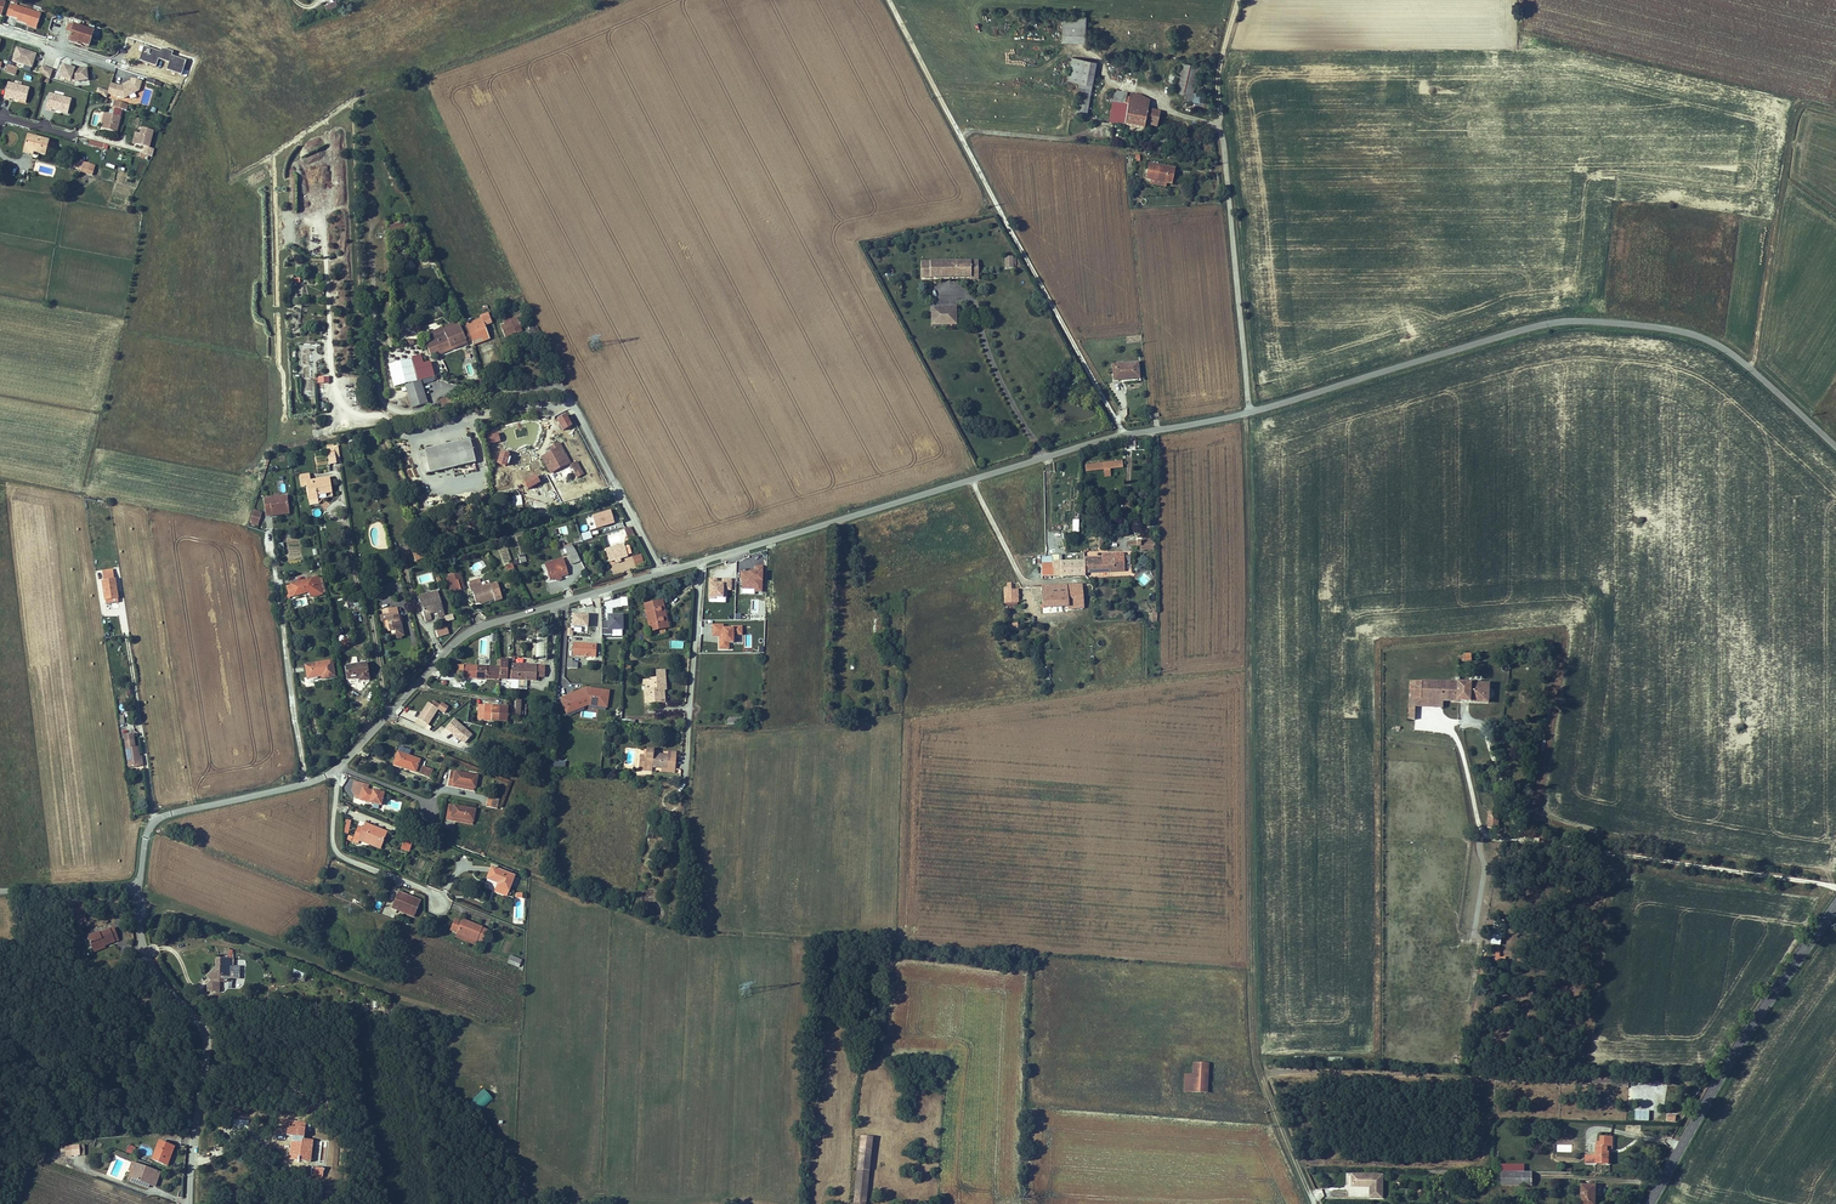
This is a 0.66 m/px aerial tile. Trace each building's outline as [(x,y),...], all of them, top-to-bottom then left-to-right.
[(10,4),(7,15),(11,17),(15,6),(10,4)] [(327,13),(337,10),(335,4),(325,7),(327,13)] [(29,10),(15,6),(11,17),(17,19),(17,21),(27,24),(27,23),(34,25),(38,23),(41,14),(29,10)] [(1084,16),(1061,15),(1060,41),(1083,42),(1084,16)] [(92,32),(69,24),(67,31),(70,32),(70,33),(90,39),(92,32)] [(90,39),(70,33),(68,39),(76,42),(75,45),(87,49),(90,39)] [(143,46),(138,61),(156,66),(158,60),(168,62),(166,71),(182,75),(186,60),(172,56),(173,51),(161,48),(160,51),(143,46)] [(17,48),(16,51),(26,54),(25,55),(35,58),(36,55),(17,48)] [(13,61),(32,67),(35,58),(25,55),(26,54),(16,51),(13,61)] [(1071,57),(1067,79),(1077,81),(1072,110),(1084,112),(1092,74),(1094,61),(1092,61),(1071,57)] [(1198,65),(1180,61),(1173,91),(1185,94),(1184,99),(1190,100),(1198,65)] [(16,69),(6,66),(3,74),(13,77),(16,69)] [(63,66),(59,77),(71,81),(72,80),(75,82),(88,80),(87,71),(77,72),(77,71),(75,71),(75,70),(63,66)] [(142,81),(132,78),(130,83),(123,87),(111,83),(108,93),(124,98),(139,90),(142,81)] [(8,83),(4,99),(10,100),(10,99),(10,97),(19,99),(19,101),(26,103),(29,89),(8,83)] [(1113,92),(1108,121),(1112,122),(1116,93),(1113,92)] [(1135,106),(1136,96),(1116,93),(1112,122),(1144,127),(1145,122),(1156,124),(1159,112),(1148,109),(1135,106)] [(61,112),(68,114),(71,99),(50,94),(46,109),(52,111),(52,109),(53,108),(61,110),(61,112)] [(1136,96),(1135,106),(1148,109),(1149,101),(1136,96)] [(130,107),(117,103),(115,110),(117,111),(124,113),(128,114),(130,107)] [(121,120),(124,113),(117,111),(115,118),(121,120)] [(117,135),(121,120),(115,118),(109,117),(104,115),(101,125),(105,126),(104,131),(117,135)] [(142,128),(141,134),(139,134),(136,145),(145,147),(143,154),(152,157),(154,149),(149,148),(153,131),(142,128)] [(26,139),(24,149),(34,151),(33,155),(33,156),(44,158),(48,144),(26,139)] [(90,140),(89,145),(103,148),(104,144),(90,140)] [(24,149),(22,155),(33,158),(33,156),(33,155),(34,151),(24,149)] [(1176,168),(1151,162),(1148,175),(1152,177),(1167,180),(1172,182),(1176,168)] [(94,168),(79,164),(79,165),(74,163),(72,170),(79,172),(79,174),(91,177),(94,168)] [(1166,186),(1167,180),(1152,177),(1151,182),(1166,186)] [(405,228),(405,222),(389,225),(390,231),(405,228)] [(976,261),(967,261),(919,262),(919,278),(968,277),(968,279),(976,279),(976,261)] [(944,308),(928,308),(928,325),(944,325),(944,308)] [(464,328),(470,346),(478,343),(475,335),(485,331),(483,328),(496,323),(495,321),(490,321),(489,319),(464,328)] [(529,328),(531,334),(539,332),(537,326),(529,328)] [(513,336),(509,327),(499,330),(497,331),(499,339),(497,340),(498,343),(513,336)] [(464,328),(453,332),(452,330),(444,334),(444,336),(450,353),(470,346),(464,328)] [(480,348),(489,344),(485,331),(475,335),(478,343),(479,346),(480,348)] [(444,355),(450,353),(444,336),(442,337),(443,342),(441,343),(444,355)] [(430,362),(428,355),(421,357),(423,363),(430,362)] [(423,363),(422,365),(426,382),(439,379),(436,361),(430,362),(423,363)] [(1112,363),(1113,377),(1137,376),(1136,362),(1112,363)] [(431,405),(426,382),(410,386),(415,408),(431,405)] [(454,407),(452,399),(444,401),(446,410),(454,407)] [(476,462),(472,440),(421,451),(427,474),(476,462)] [(337,463),(334,446),(334,445),(327,446),(330,464),(337,463)] [(551,454),(562,449),(560,445),(550,450),(551,454)] [(551,454),(542,458),(550,474),(569,464),(562,449),(551,454)] [(1101,470),(1120,467),(1119,459),(1100,462),(1101,470)] [(576,465),(571,467),(577,481),(583,478),(576,465)] [(542,471),(522,473),(524,492),(544,490),(542,471)] [(311,480),(310,475),(301,476),(302,485),(307,485),(309,500),(317,499),(317,495),(333,492),(331,478),(311,480)] [(290,508),(287,496),(264,499),(268,516),(273,515),(272,511),(290,508)] [(512,504),(516,503),(517,505),(521,504),(520,497),(511,498),(512,504)] [(595,529),(615,524),(611,510),(592,515),(595,529)] [(261,516),(252,514),(249,526),(257,528),(261,516)] [(554,529),(555,534),(568,532),(567,526),(554,529)] [(415,529),(405,533),(407,538),(418,534),(415,529)] [(400,534),(390,537),(393,548),(403,544),(400,534)] [(1145,534),(1139,534),(1139,539),(1134,540),(1134,543),(1144,543),(1145,534)] [(420,540),(412,545),(418,562),(427,558),(420,540)] [(567,554),(572,564),(580,561),(572,544),(560,548),(563,555),(567,554)] [(608,562),(627,558),(624,544),(605,549),(608,562)] [(635,566),(643,563),(641,554),(632,557),(635,566)] [(1115,554),(1115,557),(1101,557),(1082,558),(1082,559),(1082,572),(1096,571),(1122,571),(1121,554),(1115,554)] [(563,561),(562,557),(544,562),(545,566),(563,561)] [(1082,572),(1082,559),(1060,560),(1060,575),(1082,574),(1082,572)] [(567,574),(563,561),(545,566),(549,579),(567,574)] [(1040,571),(1040,576),(1050,576),(1051,575),(1051,564),(1040,564),(1040,571)] [(755,565),(754,571),(741,570),(741,593),(762,594),(763,566),(755,565)] [(106,583),(103,584),(106,601),(120,600),(116,582),(115,582),(113,572),(110,573),(111,577),(105,578),(106,583)] [(380,572),(372,575),(374,582),(383,580),(380,572)] [(447,576),(448,582),(461,578),(459,572),(447,576)] [(461,578),(448,582),(452,591),(464,587),(461,578)] [(717,583),(717,578),(709,578),(708,598),(726,599),(726,590),(732,590),(732,579),(723,578),(723,583),(717,583)] [(496,599),(503,597),(499,582),(483,586),(481,580),(479,581),(470,583),(468,584),(469,590),(472,589),(475,600),(494,595),(496,599)] [(318,592),(319,599),(324,598),(321,581),(291,587),(293,597),(311,593),(318,592)] [(1036,593),(1041,593),(1041,596),(1042,605),(1081,606),(1081,594),(1073,595),(1073,585),(1036,585),(1036,593)] [(1073,595),(1081,594),(1081,585),(1073,585),(1073,595)] [(437,609),(442,608),(437,589),(419,595),(424,613),(429,611),(437,609)] [(319,599),(318,592),(311,593),(312,600),(319,599)] [(1015,600),(1015,593),(1004,593),(1004,601),(1015,600)] [(658,605),(641,609),(646,633),(660,631),(656,612),(659,612),(658,605)] [(398,606),(384,610),(384,612),(381,614),(382,620),(389,618),(390,622),(388,623),(389,630),(396,629),(398,636),(406,634),(402,621),(400,614),(398,606)] [(588,615),(573,614),(572,631),(587,632),(588,615)] [(602,638),(623,638),(623,615),(607,615),(607,621),(601,621),(602,638)] [(718,637),(718,650),(729,650),(729,644),(734,643),(734,635),(742,635),(742,627),(723,627),(723,624),(712,625),(712,637),(718,637)] [(568,646),(567,659),(591,661),(591,656),(587,656),(587,648),(587,647),(568,646)] [(567,666),(567,662),(563,662),(562,671),(572,672),(572,666),(567,666)] [(334,680),(332,664),(306,669),(308,680),(320,678),(321,682),(334,680)] [(367,682),(373,681),(370,666),(350,669),(352,681),(366,679),(367,682)] [(471,680),(534,683),(534,679),(539,679),(540,671),(472,668),(471,680)] [(651,674),(650,681),(645,681),(639,681),(639,686),(640,686),(640,692),(638,692),(637,705),(644,706),(644,704),(650,704),(650,706),(656,706),(657,696),(655,695),(655,692),(658,693),(659,674),(651,674)] [(1453,684),(1408,683),(1406,717),(1414,718),(1415,706),(1415,699),(1441,700),(1457,701),(1457,684),(1457,681),(1453,681),(1453,684)] [(1457,684),(1457,701),(1486,702),(1486,685),(1457,684)] [(604,694),(581,691),(560,701),(566,714),(574,710),(573,707),(582,703),(584,705),(593,706),(602,707),(604,694)] [(432,704),(422,721),(431,726),(440,710),(446,713),(447,712),(450,713),(451,710),(449,709),(450,707),(445,704),(444,706),(438,702),(436,707),(432,704)] [(593,709),(593,706),(584,705),(582,703),(573,707),(574,710),(566,714),(567,716),(584,708),(593,709)] [(495,709),(480,708),(480,723),(499,724),(500,710),(495,710),(495,709)] [(509,711),(500,710),(499,724),(508,724),(509,711)] [(726,724),(740,725),(740,718),(727,717),(726,724)] [(467,744),(474,733),(452,719),(445,730),(467,744)] [(126,738),(131,769),(137,768),(142,767),(141,759),(140,750),(137,750),(135,736),(126,738)] [(645,760),(644,769),(651,769),(662,770),(666,770),(674,770),(675,753),(666,753),(667,756),(651,755),(652,752),(645,752),(645,759),(645,760)] [(400,754),(396,767),(418,774),(422,761),(400,754)] [(142,767),(137,768),(137,771),(145,770),(143,758),(141,759),(142,767)] [(651,773),(651,769),(644,769),(645,760),(639,760),(638,772),(644,773),(651,773)] [(424,769),(422,776),(433,779),(435,772),(424,769)] [(477,777),(449,772),(447,787),(455,788),(455,786),(475,789),(477,777)] [(381,801),(385,790),(369,784),(370,782),(360,779),(356,787),(362,790),(360,793),(381,801)] [(475,789),(455,786),(455,788),(454,790),(474,794),(475,789)] [(484,809),(496,811),(496,809),(494,808),(496,801),(486,799),(484,809)] [(475,811),(449,806),(446,821),(453,823),(454,819),(473,823),(475,811)] [(1485,827),(1486,828),(1486,830),(1495,830),(1497,816),(1487,815),(1485,827)] [(343,833),(348,834),(351,820),(346,819),(343,833)] [(473,823),(454,819),(453,823),(453,824),(472,828),(473,823)] [(364,826),(386,835),(387,832),(365,823),(364,826)] [(359,840),(364,827),(359,825),(354,838),(359,840)] [(359,840),(365,843),(366,839),(382,845),(386,835),(364,826),(364,827),(359,840)] [(380,849),(382,845),(366,839),(365,843),(380,849)] [(412,843),(405,839),(400,850),(408,853),(412,843)] [(474,850),(476,845),(467,842),(465,847),(474,850)] [(504,897),(513,876),(491,866),(485,879),(495,883),(494,886),(496,886),(493,892),(504,897)] [(388,908),(393,910),(395,906),(411,913),(416,900),(395,891),(388,908)] [(77,899),(86,897),(85,894),(73,896),(76,914),(79,914),(77,899)] [(86,897),(77,899),(79,914),(88,913),(86,897)] [(411,913),(395,906),(393,910),(409,916),(411,913)] [(452,921),(448,930),(456,934),(475,941),(479,930),(460,922),(459,924),(452,921)] [(118,941),(113,927),(100,932),(99,931),(86,935),(90,946),(103,942),(104,945),(118,941)] [(1494,927),(1493,943),(1501,944),(1502,928),(1494,927)] [(484,933),(479,930),(475,941),(480,943),(484,933)] [(475,941),(456,934),(455,938),(473,945),(475,941)] [(509,954),(506,959),(515,963),(517,957),(509,954)] [(216,983),(206,990),(206,995),(216,996),(216,988),(220,988),(220,985),(223,985),(222,988),(226,988),(226,985),(229,986),(230,974),(232,974),(232,965),(217,965),(216,983)] [(295,970),(292,977),(300,979),(302,973),(295,970)] [(1192,1064),(1191,1076),(1191,1083),(1183,1082),(1183,1092),(1196,1093),(1196,1091),(1203,1091),(1203,1076),(1206,1077),(1206,1065),(1192,1064)] [(1206,1077),(1203,1076),(1203,1091),(1196,1091),(1196,1093),(1205,1093),(1206,1077)] [(478,1113),(493,1099),(484,1089),(469,1103),(478,1113)] [(231,1126),(247,1127),(247,1120),(232,1119),(231,1126)] [(299,1161),(310,1162),(313,1141),(304,1139),(305,1128),(299,1127),(300,1122),(289,1121),(287,1135),(293,1136),(292,1141),(286,1140),(283,1159),(289,1160),(289,1162),(298,1163),(298,1162),(299,1162),(299,1161)] [(1593,1153),(1592,1162),(1615,1162),(1616,1146),(1618,1146),(1618,1133),(1607,1133),(1607,1144),(1603,1144),(1603,1152),(1593,1153)] [(857,1138),(854,1171),(868,1173),(870,1140),(857,1138)] [(167,1165),(169,1160),(165,1159),(167,1155),(170,1157),(174,1147),(159,1141),(152,1159),(167,1165)] [(79,1146),(65,1147),(66,1152),(66,1156),(80,1155),(79,1146)] [(133,1155),(135,1148),(129,1146),(126,1152),(133,1155)] [(920,1147),(919,1154),(932,1156),(933,1151),(928,1150),(928,1148),(920,1147)] [(159,1173),(132,1163),(130,1170),(131,1171),(134,1172),(132,1178),(149,1184),(154,1186),(159,1173)] [(1518,1183),(1541,1184),(1541,1171),(1518,1170),(1518,1183)] [(134,1172),(131,1171),(128,1180),(148,1187),(149,1184),(132,1178),(134,1172)] [(868,1173),(854,1171),(851,1203),(865,1203),(868,1173)] [(1354,1181),(1349,1181),(1349,1186),(1369,1186),(1369,1198),(1379,1197),(1379,1175),(1355,1176),(1354,1181)] [(1591,1203),(1592,1184),(1579,1183),(1578,1203),(1591,1203)] [(1341,1190),(1341,1201),(1351,1201),(1351,1190),(1341,1190)]
